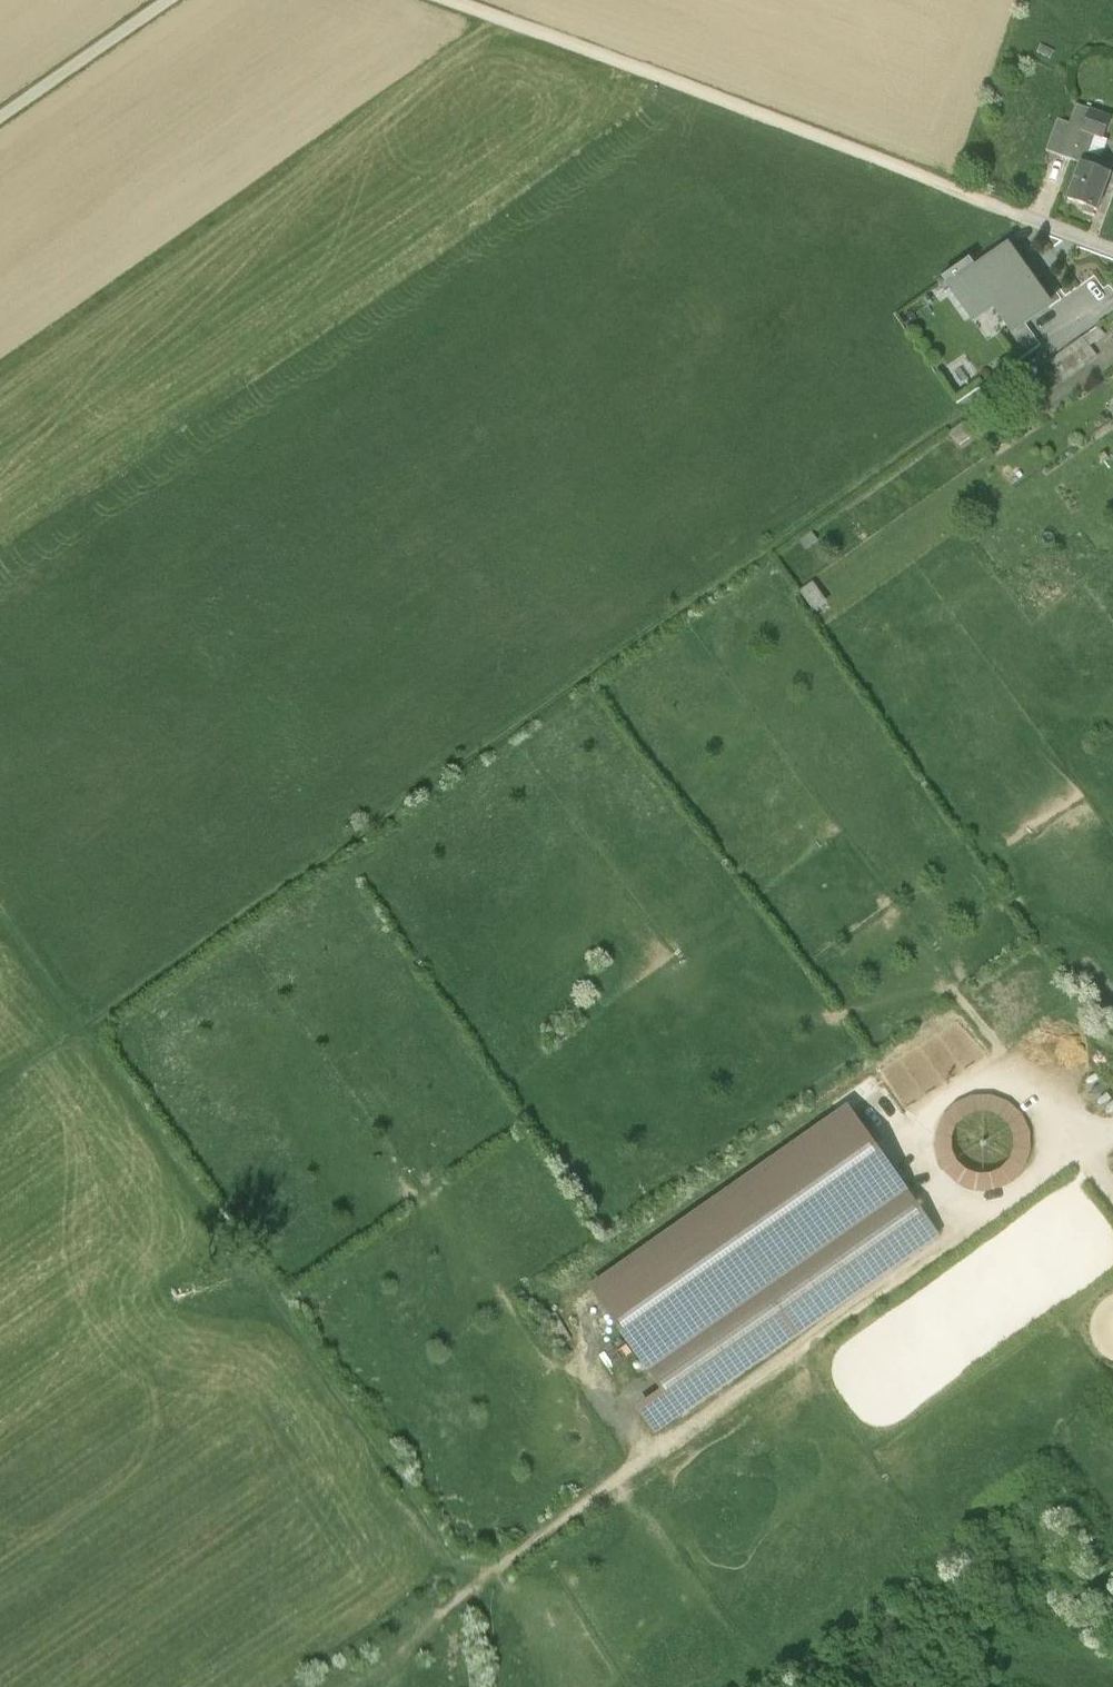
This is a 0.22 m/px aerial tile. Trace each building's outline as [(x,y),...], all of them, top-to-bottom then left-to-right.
[(1049,155),(1072,164),(1082,137),(1103,146),(1112,122),(1080,110),(1072,131),(1060,126),(1049,155)] [(1108,177),(1080,166),(1065,205),(1092,215),(1108,177)] [(1056,316),(1015,258),(953,302),(976,333),(980,330),(993,348),(1006,339),(1009,343),(1011,347),(1031,332),(1056,316)] [(1096,327),(1049,360),(1067,385),(1112,353),(1112,350),(1096,327)] [(1009,343),(1005,345),(1018,363),(1041,346),(1031,332),(1011,347),(1009,343)] [(940,1184),(1030,1181),(1027,1097),(937,1100),(940,1184)] [(941,1230),(848,1100),(584,1287),(677,1418),(941,1230)]
